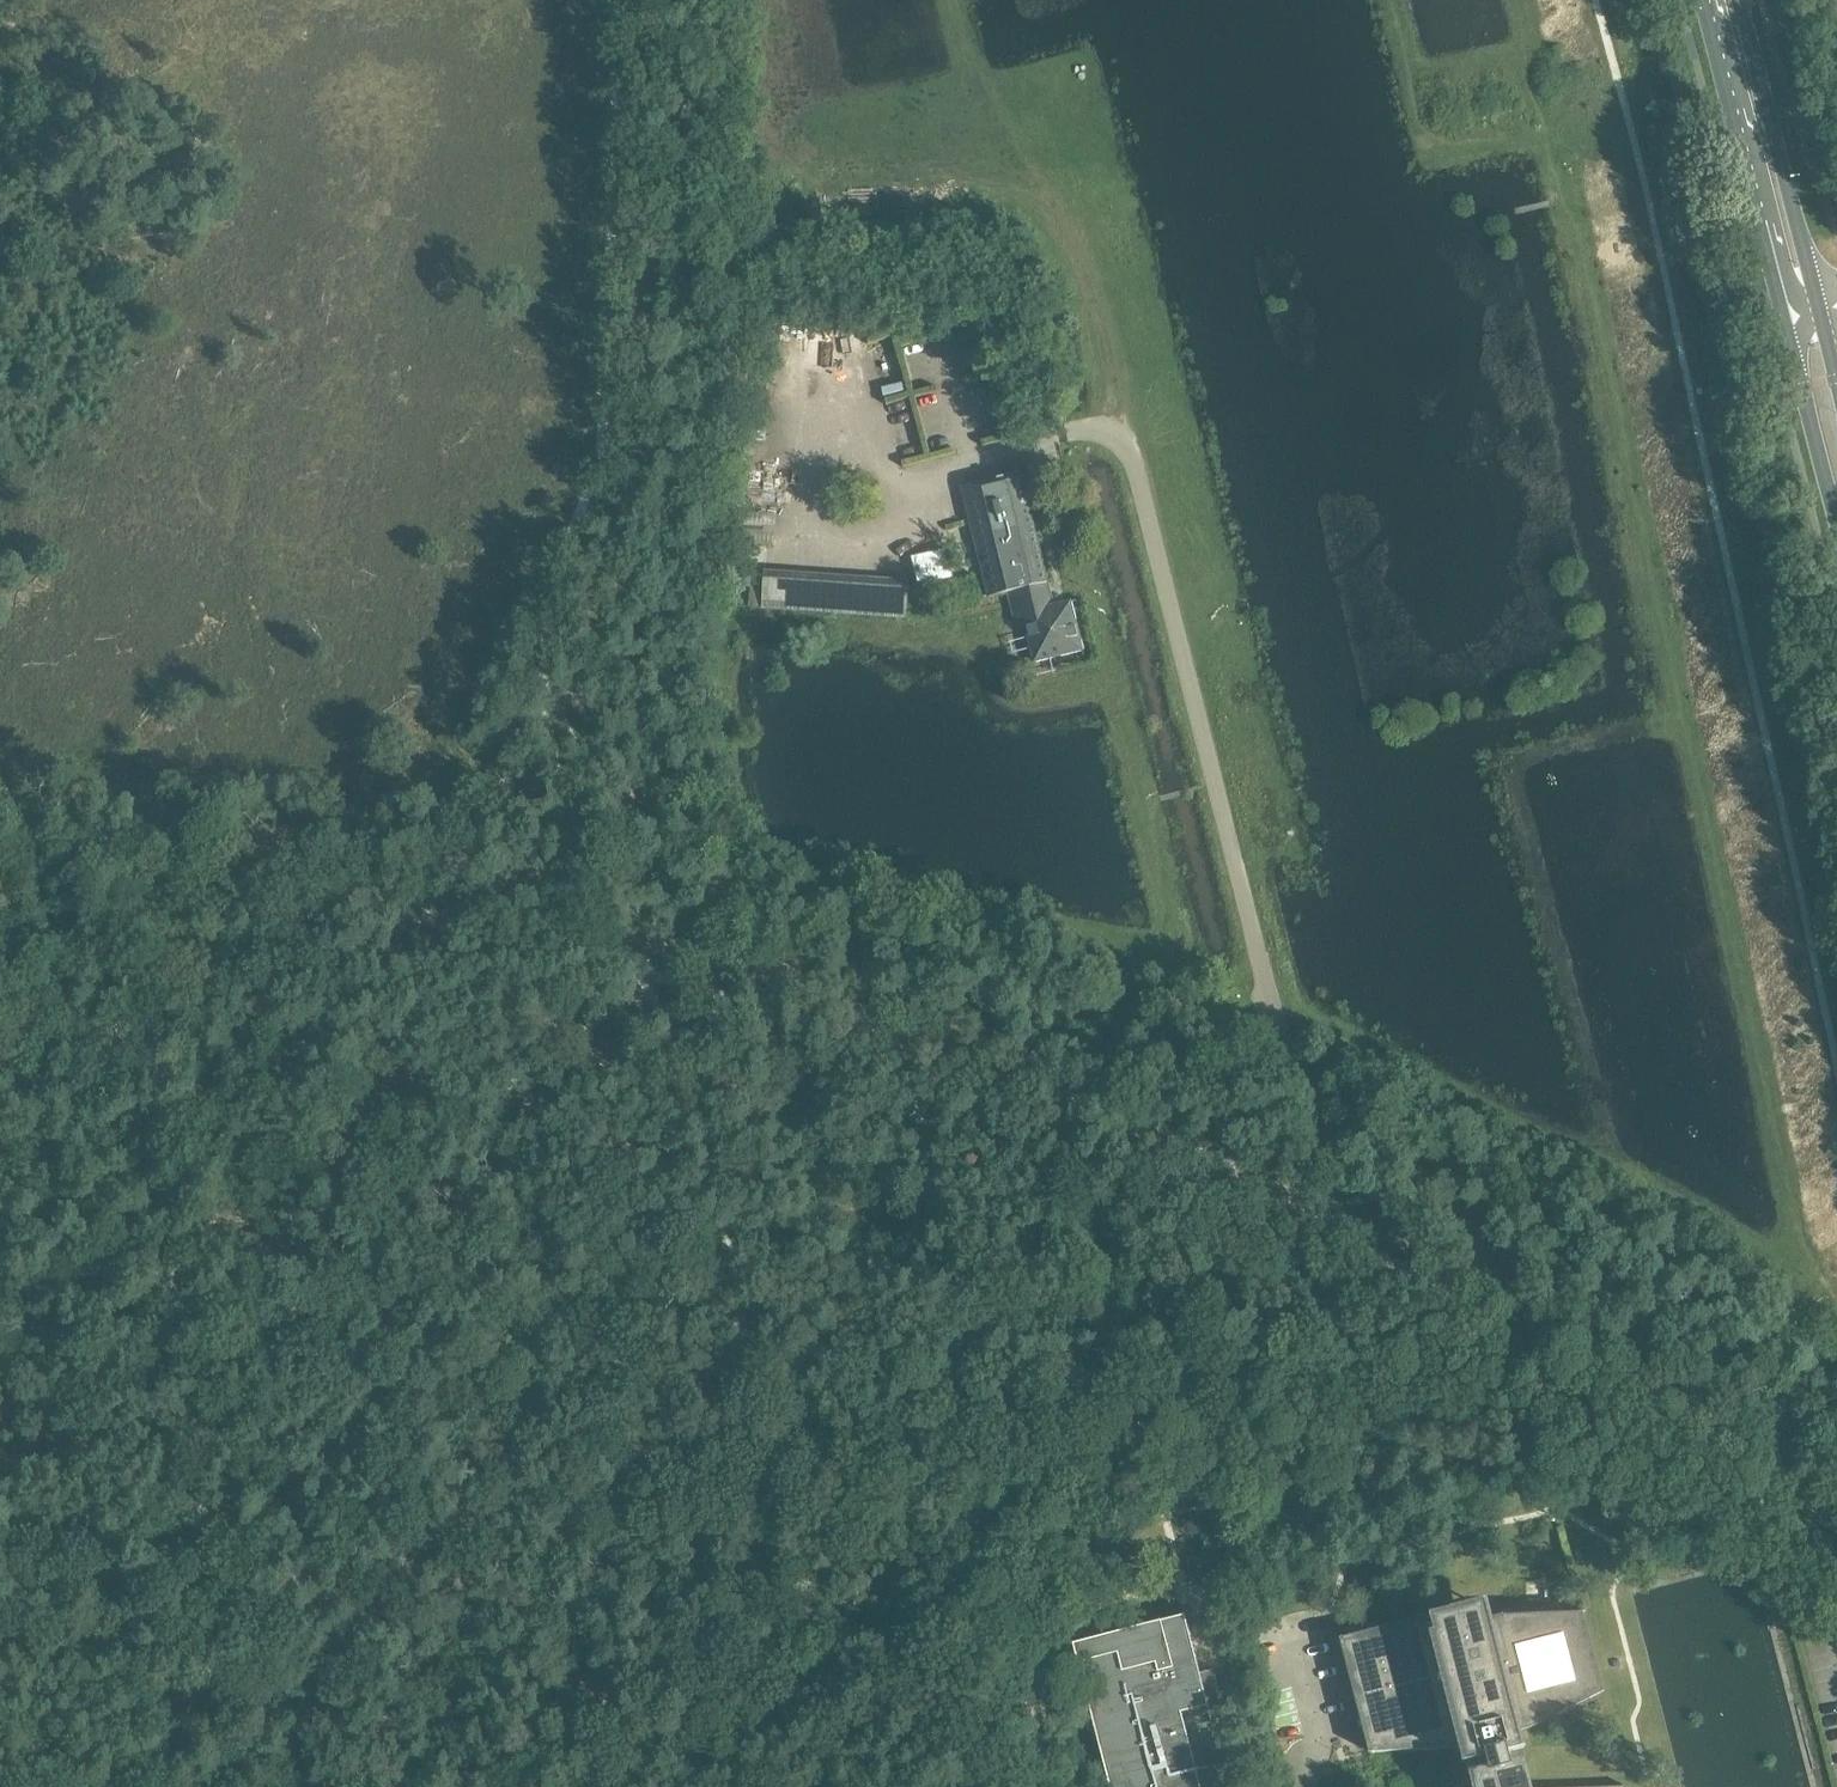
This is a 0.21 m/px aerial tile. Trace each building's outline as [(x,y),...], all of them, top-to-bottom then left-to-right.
[(1054,606),(1024,481),(965,493),(990,597),(1009,592),(1018,629),(1027,627),(1035,661),(1083,650),(1072,601),(1054,606)] [(953,576),(947,549),(912,557),(918,584),(953,576)] [(763,608),(907,618),(909,588),(765,578),(765,580),(758,580),(756,605),(763,606),(763,608)] [(1465,1606),(1341,1638),(1370,1752),(1452,1748),(1463,1745),(1468,1762),(1473,1760),(1476,1770),(1470,1771),(1474,1786),(1533,1786),(1526,1757),(1513,1760),(1510,1751),(1527,1746),(1523,1729),(1531,1727),(1605,1691),(1584,1611),(1502,1614),(1494,1616),(1489,1599),(1465,1606)] [(1186,1615),(1076,1643),(1113,1786),(1230,1786),(1186,1615)]
